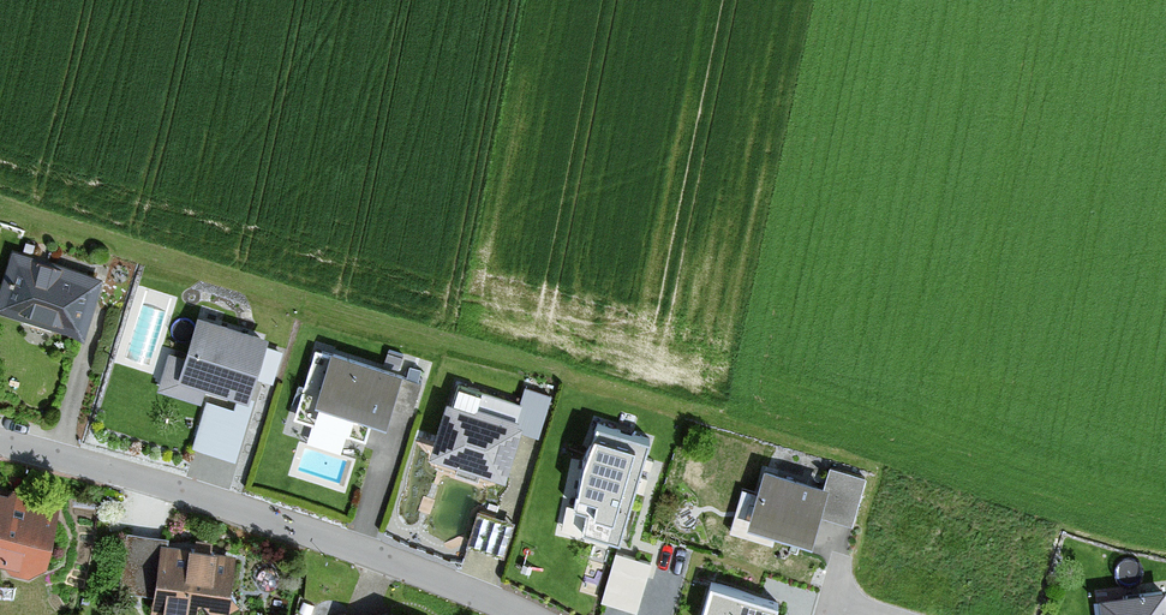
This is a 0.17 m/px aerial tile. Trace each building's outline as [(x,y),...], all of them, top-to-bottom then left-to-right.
[(103,278),(11,253),(0,293),(0,318),(86,341),(103,278)] [(247,401),(266,338),(195,317),(183,359),(170,355),(159,393),(202,406),(207,390),(247,401)] [(395,380),(397,375),(328,355),(314,401),(384,422),(387,412),(410,419),(419,387),(395,380)] [(475,414),(447,404),(428,456),(501,481),(521,425),(476,410),(475,414)] [(339,449),(351,416),(319,405),(307,438),(339,449)] [(649,435),(599,421),(575,502),(589,506),(584,524),(619,535),(649,435)] [(829,469),(824,487),(766,470),(749,526),(814,544),(821,518),(851,527),(864,479),(829,469)] [(5,567),(11,577),(29,580),(43,570),(58,507),(0,493),(0,566),(5,567)] [(500,556),(510,525),(477,515),(468,547),(500,556)] [(235,605),(241,557),(168,549),(169,541),(126,536),(119,596),(150,600),(149,610),(163,612),(163,614),(225,614),(235,605)] [(617,548),(601,598),(637,609),(653,559),(617,548)] [(712,580),(701,614),(782,614),(776,613),(780,600),(712,580)] [(1103,598),(1106,614),(1165,614),(1165,588),(1103,598)]
